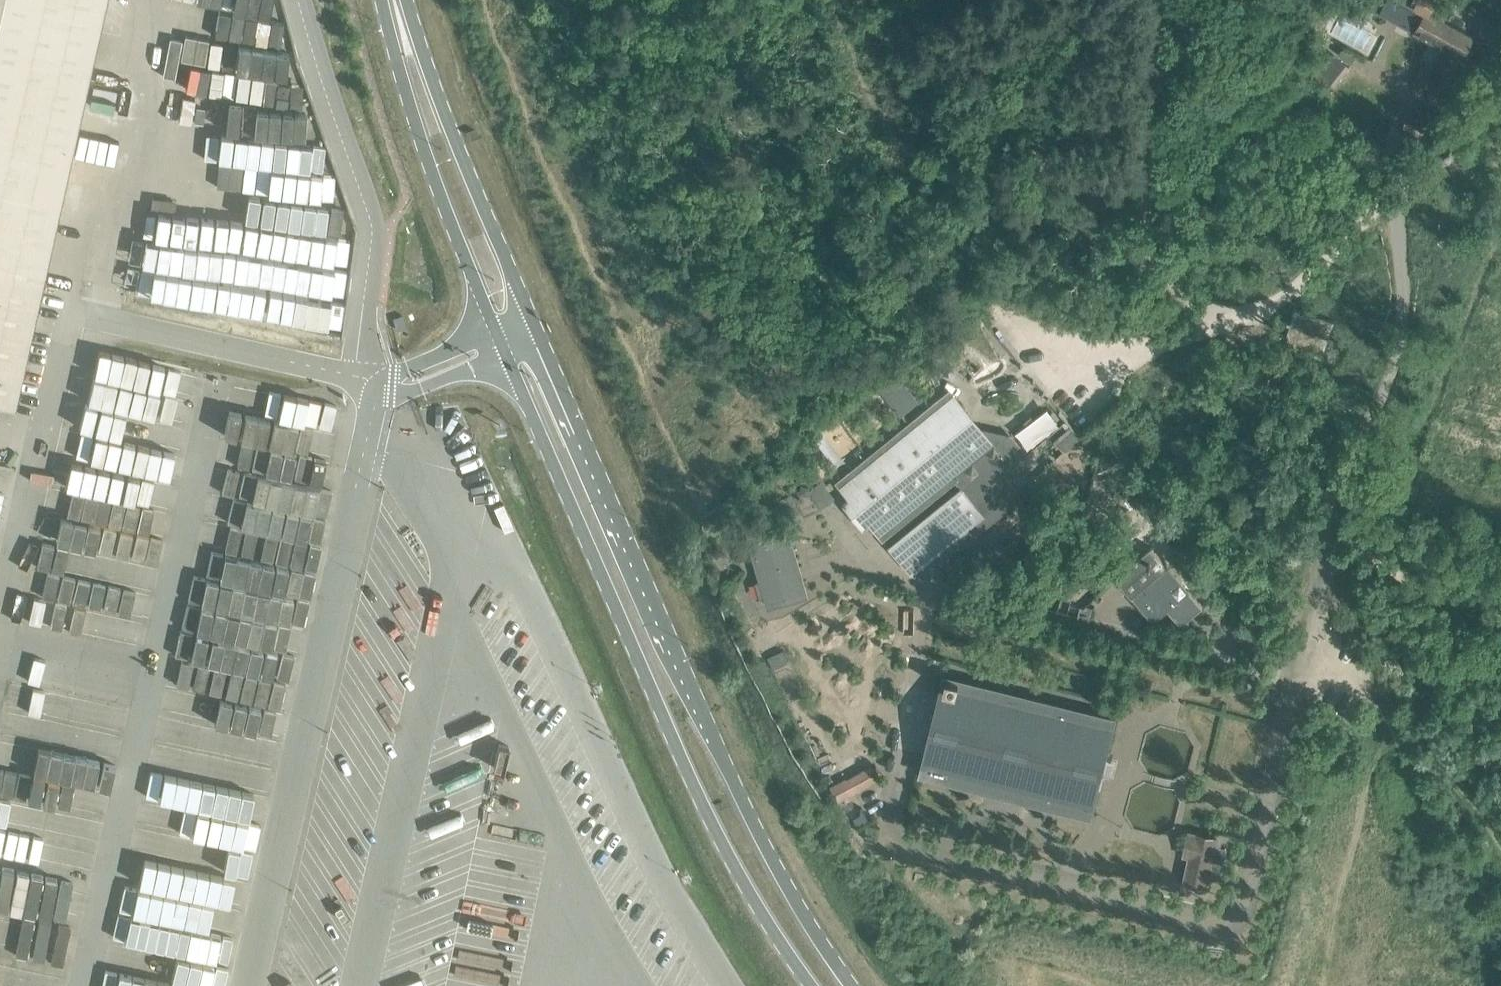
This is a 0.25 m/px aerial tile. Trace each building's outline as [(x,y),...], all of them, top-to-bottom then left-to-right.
[(14,404),(30,331),(33,318),(39,291),(44,271),(104,0),(0,0),(0,400),(14,404)] [(253,128),(303,137),(308,112),(288,109),(290,98),(301,100),(304,84),(289,81),(294,52),(278,50),(270,44),(283,28),(285,19),(269,17),(272,0),(209,0),(212,3),(206,9),(203,30),(220,33),(214,69),(211,69),(206,95),(229,99),(223,105),(220,122),(253,128)] [(1438,59),(1456,69),(1463,54),(1464,55),(1473,36),(1436,17),(1444,0),(1413,0),(1411,4),(1425,11),(1421,18),(1426,21),(1421,32),(1445,45),(1438,59)] [(1441,99),(1456,69),(1438,59),(1435,64),(1431,62),(1427,70),(1421,67),(1412,84),(1441,99)] [(1436,116),(1422,109),(1415,123),(1428,130),(1436,116)] [(1405,153),(1382,137),(1373,149),(1396,165),(1405,153)] [(1483,172),(1466,143),(1463,142),(1433,159),(1432,162),(1453,197),(1487,178),(1483,172)] [(1322,357),(1334,320),(1294,306),(1289,320),(1287,320),(1286,323),(1288,324),(1281,343),(1322,357)] [(180,447),(197,371),(101,350),(96,374),(81,371),(76,395),(75,395),(63,451),(137,467),(140,454),(153,457),(155,446),(164,448),(165,443),(180,447)] [(896,371),(878,384),(901,415),(919,402),(896,371)] [(233,382),(219,461),(309,478),(319,425),(332,427),(337,401),(233,382)] [(855,518),(863,528),(869,522),(879,536),(953,476),(962,488),(890,547),(911,573),(931,578),(933,567),(935,568),(1023,497),(1004,473),(1022,459),(1003,438),(981,434),(951,396),(913,427),(912,426),(839,485),(849,498),(843,503),(850,512),(857,507),(862,513),(855,518)] [(1050,408),(1019,430),(1028,443),(1060,421),(1050,408)] [(74,463),(71,485),(90,489),(91,481),(96,482),(98,471),(106,472),(106,477),(111,478),(112,469),(74,463)] [(188,602),(171,682),(260,700),(266,674),(279,676),(284,651),(291,653),(297,622),(290,621),(296,593),(310,596),(316,570),(305,568),(313,534),(324,536),(333,490),(308,485),(303,510),(212,491),(196,571),(210,574),(204,603),(205,603),(205,605),(188,602)] [(53,488),(49,509),(77,514),(78,507),(70,506),(73,491),(53,488)] [(765,596),(768,605),(807,594),(802,579),(793,582),(784,553),(794,550),(786,525),(747,536),(760,579),(756,582),(760,595),(765,596)] [(1151,545),(1115,576),(1153,622),(1168,609),(1180,625),(1203,606),(1190,591),(1151,545)] [(121,579),(123,556),(72,552),(70,575),(121,579)] [(35,568),(31,591),(42,593),(46,569),(35,568)] [(75,628),(79,603),(28,597),(25,621),(75,628)] [(1017,693),(1017,695),(996,689),(996,687),(994,687),(994,689),(972,683),(973,681),(971,681),(970,683),(954,679),(954,677),(948,675),(923,773),(925,774),(925,772),(947,777),(946,779),(948,779),(949,778),(970,783),(970,785),(972,785),(972,783),(993,789),(993,791),(995,791),(995,789),(1017,795),(1016,797),(1018,797),(1019,795),(1040,801),(1039,803),(1041,803),(1042,801),(1063,806),(1063,808),(1065,809),(1065,807),(1086,812),(1086,814),(1088,815),(1097,780),(1102,781),(1102,780),(1109,753),(1104,751),(1113,717),(1111,716),(1110,718),(1089,713),(1089,711),(1087,710),(1087,712),(1066,707),(1066,705),(1064,704),(1064,706),(1042,701),(1043,699),(1041,699),(1040,701),(1019,695),(1019,693),(1017,693)] [(277,698),(279,680),(268,678),(266,697),(277,698)] [(279,733),(285,711),(258,705),(253,726),(279,733)] [(260,763),(265,734),(189,721),(184,746),(161,742),(151,797),(162,799),(157,826),(207,835),(212,809),(264,818),(274,765),(260,763)] [(830,788),(837,802),(879,778),(873,767),(871,764),(846,779),(830,788)] [(1210,870),(1210,869),(1212,857),(1213,856),(1215,845),(1217,838),(1189,832),(1184,854),(1190,855),(1184,881),(1203,885),(1206,886),(1210,870)] [(142,944),(231,959),(235,935),(203,929),(208,896),(242,902),(251,848),(206,840),(202,867),(147,858),(142,886),(130,884),(126,910),(147,914),(142,944)] [(19,943),(45,951),(52,929),(26,921),(19,943)]
